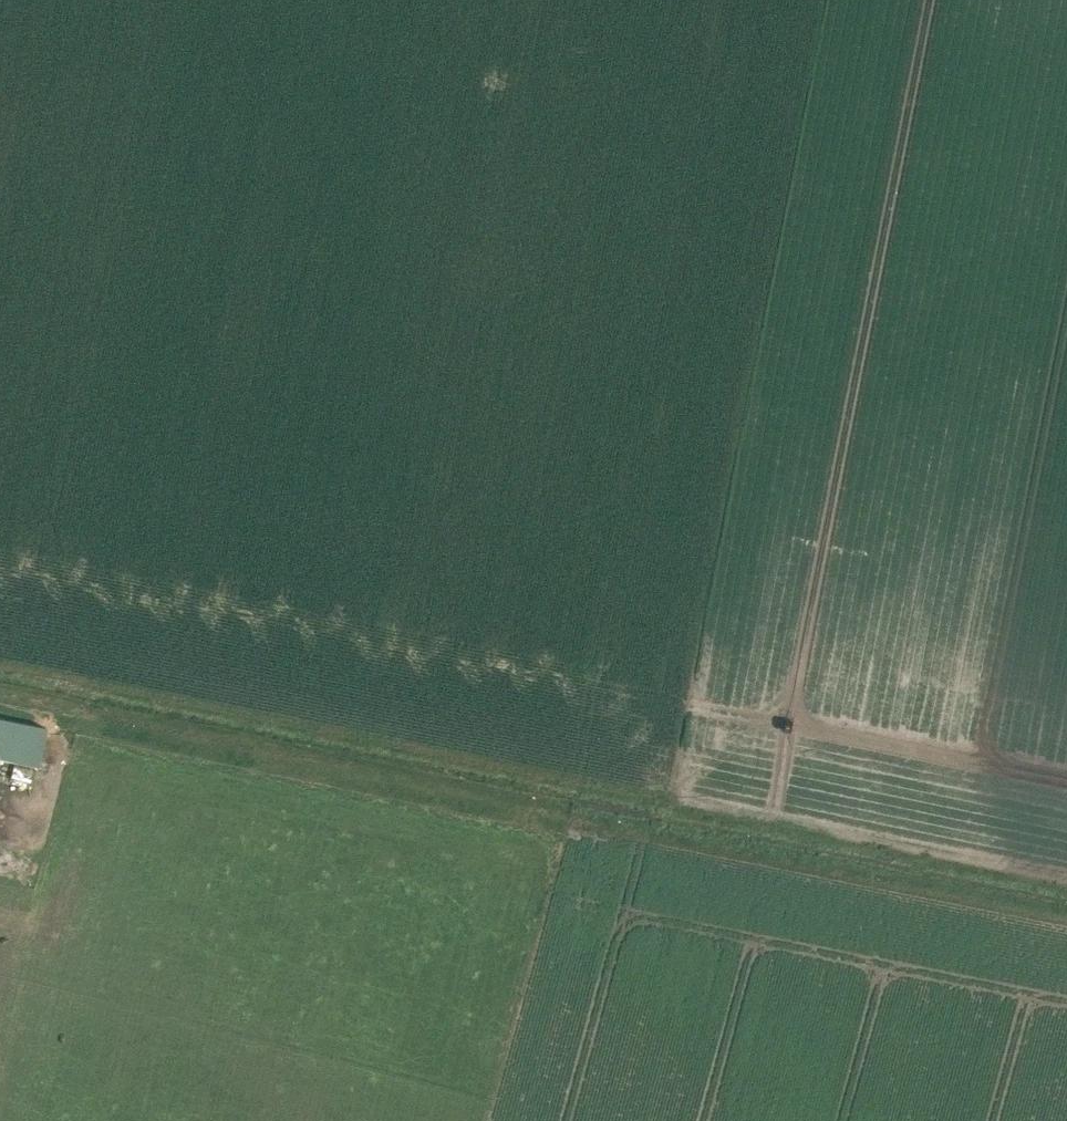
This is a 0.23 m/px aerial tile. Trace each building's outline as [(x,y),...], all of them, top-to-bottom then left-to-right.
[(0,717),(0,758),(38,766),(46,726),(0,717)]
